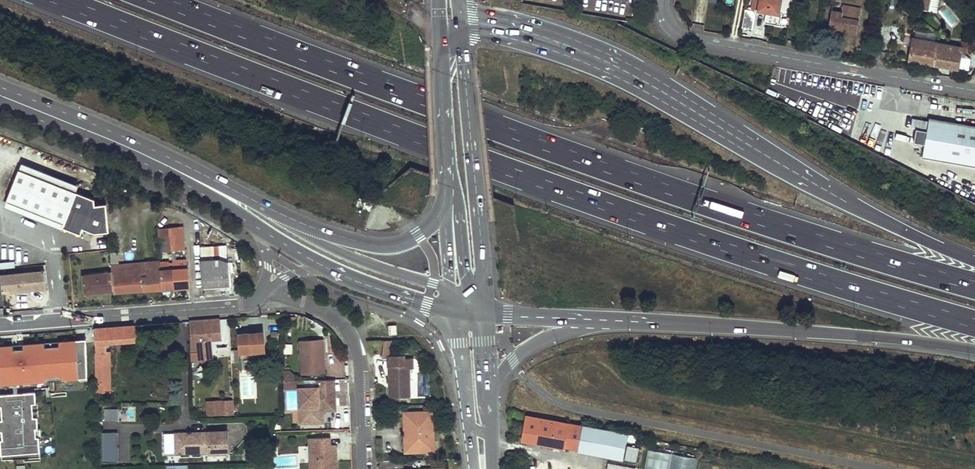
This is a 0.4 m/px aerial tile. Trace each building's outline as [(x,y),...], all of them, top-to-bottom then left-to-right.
[(748,8),(758,9),(760,0),(750,0),(748,8)] [(779,0),(760,0),(758,9),(777,13),(779,0)] [(930,0),(921,0),(919,9),(928,11),(930,0)] [(855,32),(860,8),(843,5),(841,12),(833,10),(829,27),(855,32)] [(946,7),(939,12),(949,25),(956,20),(946,7)] [(753,11),(746,10),(743,28),(753,30),(755,17),(753,11)] [(907,60),(932,64),(936,42),(911,37),(907,60)] [(950,44),(936,42),(932,64),(958,69),(960,54),(966,55),(967,49),(949,46),(950,44)] [(874,46),(868,45),(866,58),(872,59),(874,46)] [(960,54),(958,69),(968,71),(971,56),(966,55),(960,54)] [(928,118),(927,121),(925,131),(915,129),(913,142),(924,144),(921,157),(974,166),(974,126),(928,118)] [(927,121),(912,119),(911,128),(915,129),(925,131),(927,121)] [(78,185),(20,163),(17,170),(75,192),(78,185)] [(107,231),(104,204),(94,205),(93,199),(75,192),(17,170),(5,201),(62,223),(61,227),(79,234),(82,228),(93,233),(107,231)] [(61,227),(62,223),(5,201),(3,206),(60,229),(61,227)] [(184,249),(182,226),(169,227),(171,250),(184,249)] [(171,250),(169,227),(158,228),(161,251),(171,250)] [(159,270),(158,262),(116,266),(113,247),(110,247),(112,268),(111,268),(112,274),(113,291),(114,293),(160,290),(159,270)] [(200,252),(201,261),(218,260),(225,263),(224,250),(200,252)] [(227,284),(225,263),(218,260),(201,261),(203,286),(227,284)] [(19,273),(18,262),(1,264),(4,292),(46,288),(43,271),(19,273)] [(188,288),(186,268),(173,269),(175,289),(188,288)] [(175,289),(173,269),(159,270),(160,290),(175,289)] [(113,291),(112,274),(83,277),(85,294),(113,291)] [(220,338),(219,318),(189,321),(190,351),(198,351),(198,359),(211,358),(208,339),(220,338)] [(106,343),(135,340),(134,325),(93,328),(97,391),(111,390),(111,352),(106,352),(106,343)] [(395,326),(387,327),(388,336),(395,335),(395,326)] [(247,333),(247,329),(237,330),(239,352),(247,352),(264,350),(262,332),(247,333)] [(213,356),(229,356),(229,330),(221,330),(221,341),(212,341),(213,356)] [(277,332),(270,332),(269,344),(276,345),(277,332)] [(321,336),(300,336),(301,375),(323,374),(321,336)] [(86,344),(77,344),(76,340),(59,341),(59,346),(45,347),(45,342),(23,344),(23,349),(14,349),(13,345),(0,346),(0,385),(14,384),(14,381),(24,380),(24,383),(48,381),(48,377),(62,376),(62,380),(87,378),(86,344)] [(386,360),(388,397),(408,396),(407,368),(411,368),(410,357),(401,358),(401,354),(387,355),(390,341),(383,342),(379,358),(386,360)] [(293,375),(289,371),(283,371),(283,381),(289,381),(293,380),(293,375)] [(17,387),(24,387),(24,383),(24,380),(14,381),(14,384),(15,394),(15,400),(18,399),(18,393),(17,387)] [(333,388),(298,389),(299,423),(318,423),(318,407),(331,406),(331,395),(333,395),(333,388)] [(0,395),(0,406),(2,406),(3,420),(0,420),(0,431),(2,460),(41,457),(37,417),(34,417),(33,404),(36,403),(36,392),(18,393),(18,399),(15,400),(15,394),(0,395)] [(334,410),(333,395),(331,395),(331,406),(318,407),(318,423),(322,423),(322,410),(334,410)] [(232,399),(222,399),(222,402),(223,414),(233,414),(232,399)] [(222,402),(208,402),(208,415),(223,414),(222,402)] [(117,419),(118,409),(104,408),(104,419),(117,419)] [(430,411),(419,411),(419,413),(418,416),(414,416),(413,413),(412,411),(402,412),(403,451),(414,451),(414,449),(416,446),(419,446),(421,449),(421,451),(432,450),(430,411)] [(625,433),(527,415),(522,439),(565,447),(566,446),(579,448),(579,450),(622,457),(625,433)] [(204,434),(199,434),(199,432),(191,432),(191,431),(186,431),(186,432),(181,432),(181,436),(177,440),(173,440),(173,441),(174,453),(207,452),(207,453),(227,452),(226,430),(207,430),(207,431),(204,431),(204,434)] [(117,432),(106,432),(106,449),(117,449),(117,432)] [(314,438),(314,468),(335,468),(335,458),(330,459),(329,454),(335,454),(335,445),(328,445),(328,437),(314,438)] [(694,455),(646,448),(642,468),(692,468),(694,455)] [(107,462),(118,461),(117,449),(106,449),(107,462)] [(517,453),(509,454),(508,463),(516,462),(517,453)]
